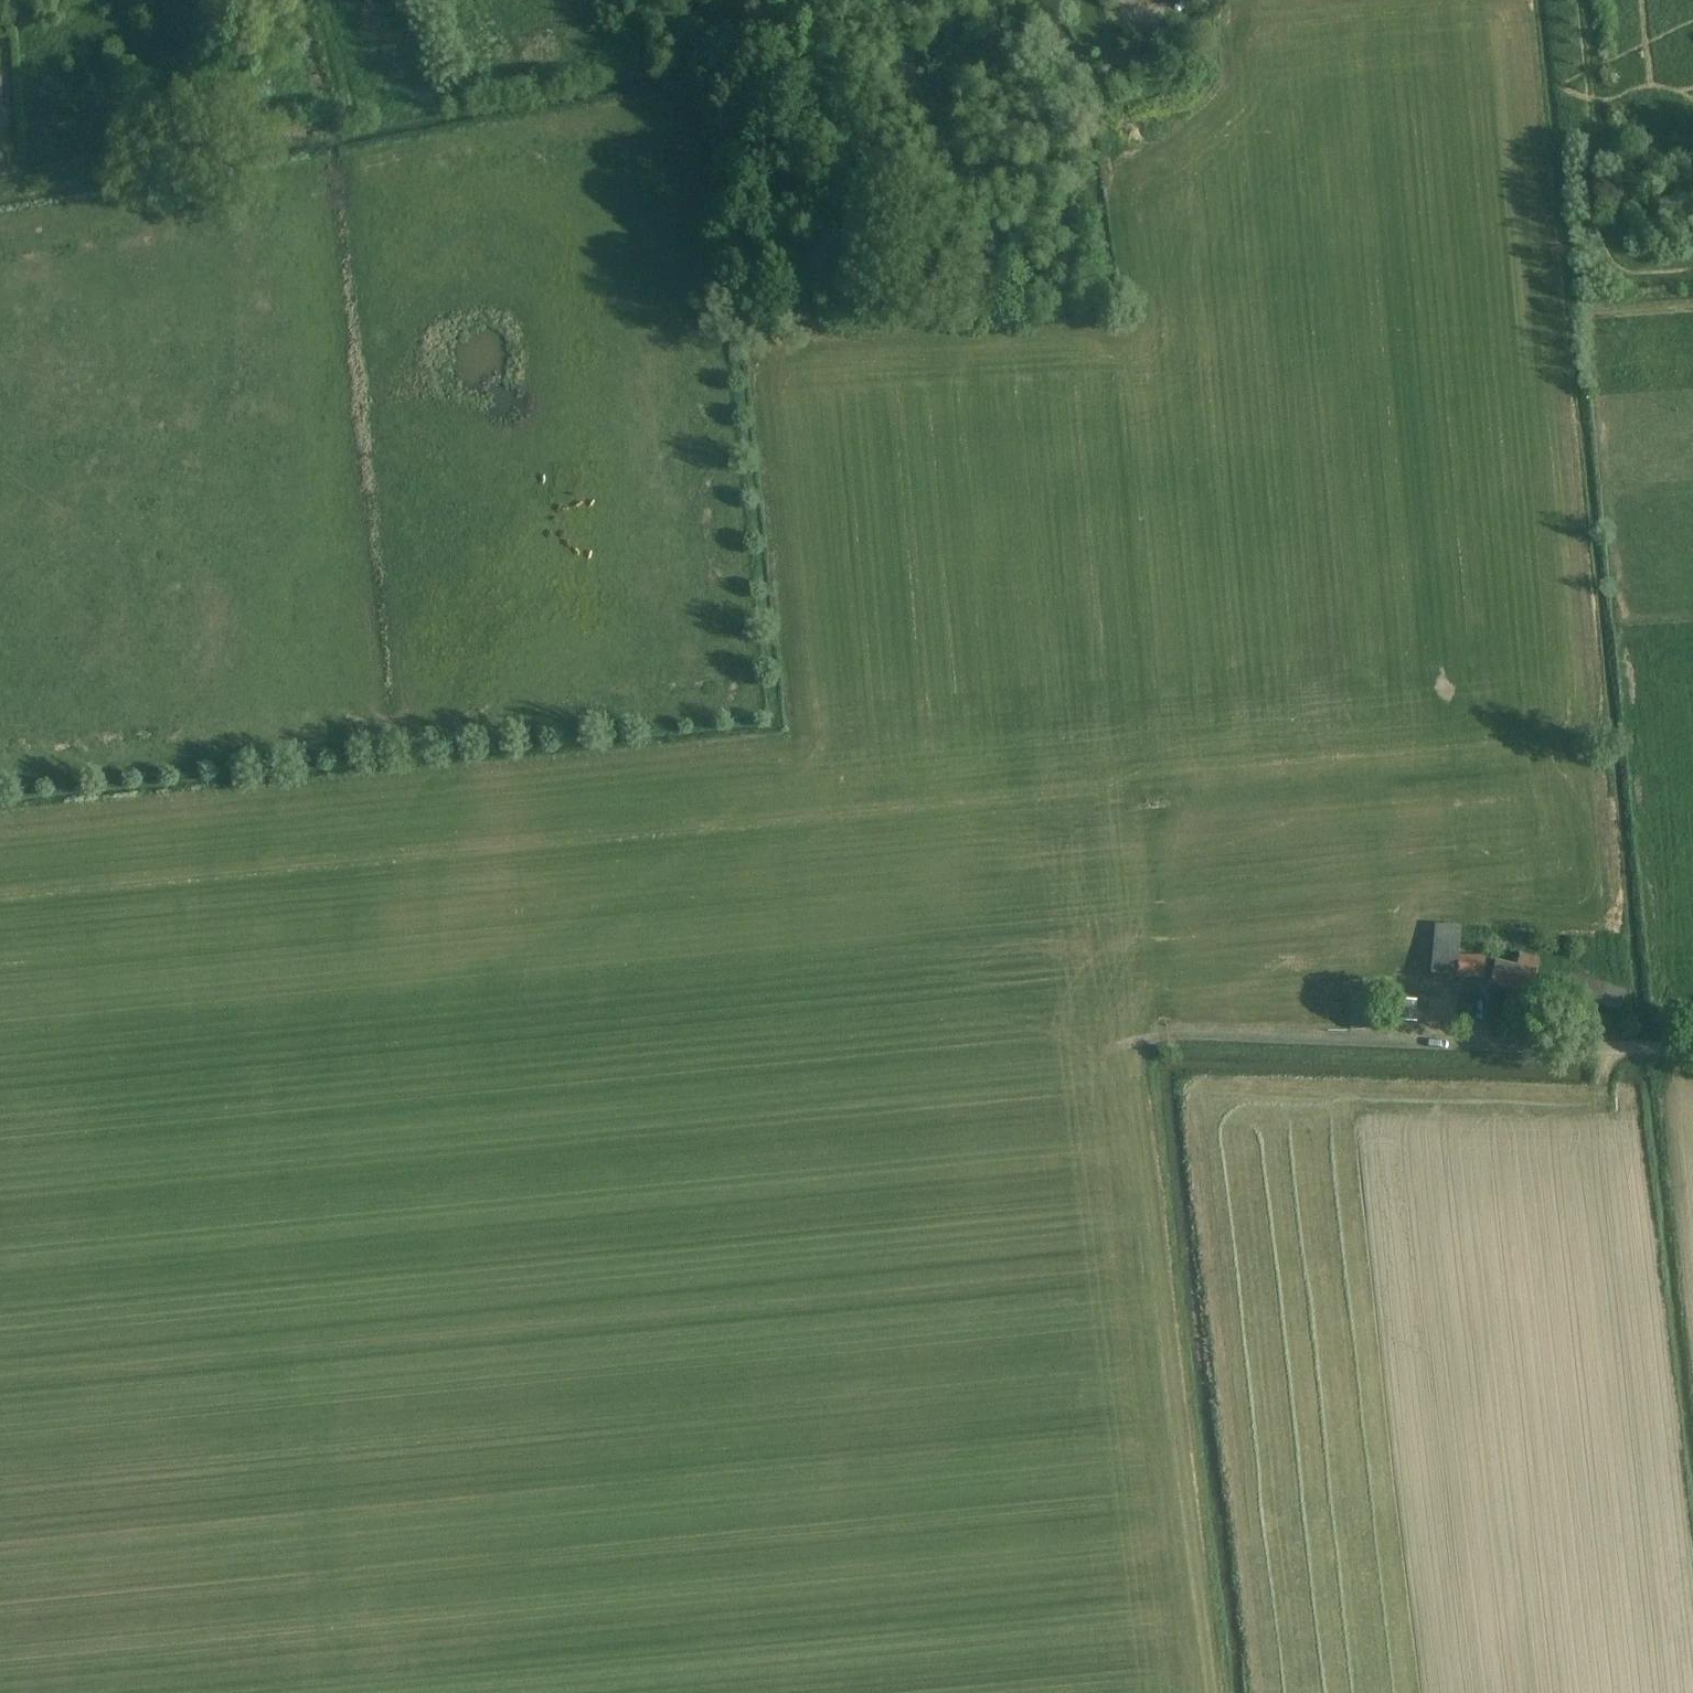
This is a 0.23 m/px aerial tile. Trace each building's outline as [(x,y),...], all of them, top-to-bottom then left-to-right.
[(1531,994),(1536,973),(1539,963),(1519,958),(1516,968),(1484,960),(1457,958),(1459,927),(1435,925),(1431,976),(1483,979),(1483,982),(1531,994)] [(1626,989),(1573,973),(1566,994),(1620,1010),(1626,989)] [(1414,1023),(1414,1000),(1391,1000),(1392,1023),(1414,1023)]
